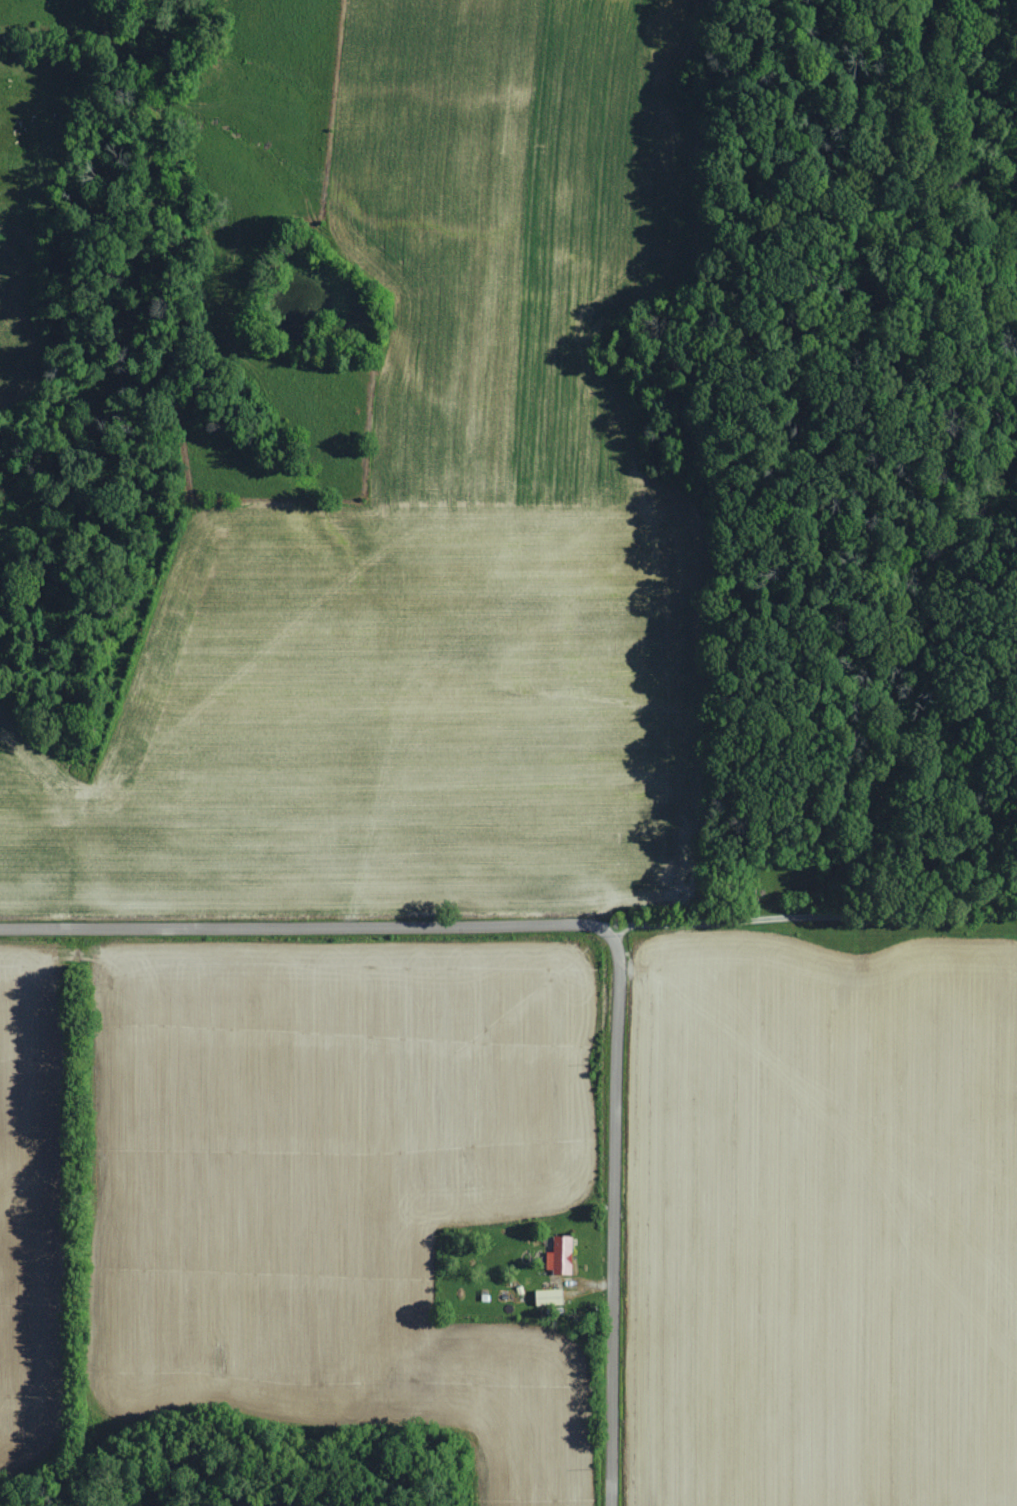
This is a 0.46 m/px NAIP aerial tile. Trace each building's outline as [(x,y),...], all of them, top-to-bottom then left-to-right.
[(575,1274),(575,1238),(555,1237),(555,1253),(549,1253),(548,1274),(575,1274)] [(566,1306),(565,1290),(539,1292),(539,1307),(566,1306)]
